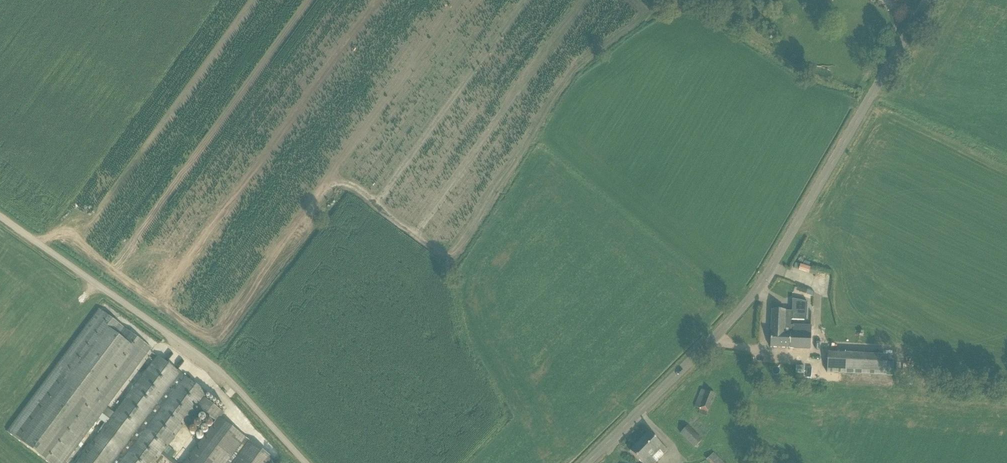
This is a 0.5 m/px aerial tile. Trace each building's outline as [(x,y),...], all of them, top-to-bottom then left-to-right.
[(802,274),(804,267),(794,264),(792,271),(802,274)] [(772,310),(771,333),(777,333),(778,328),(785,328),(785,326),(791,326),(791,320),(792,320),(792,318),(806,318),(807,303),(792,300),(792,312),(785,311),(772,310)] [(7,433),(48,462),(66,462),(102,415),(109,421),(115,414),(106,408),(151,349),(99,310),(7,433)] [(771,333),(770,347),(780,348),(809,349),(810,329),(810,327),(791,326),(785,326),(785,328),(778,328),(777,333),(771,333)] [(827,374),(886,376),(887,355),(828,353),(827,374)] [(77,462),(156,462),(162,456),(168,448),(193,415),(195,417),(199,412),(196,410),(197,409),(204,398),(207,395),(158,357),(115,414),(109,421),(77,462)] [(714,395),(701,391),(694,407),(700,409),(698,414),(706,417),(714,395)] [(276,462),(220,419),(224,413),(204,398),(197,409),(215,422),(185,462),(275,462),(276,462)] [(680,434),(695,448),(702,441),(687,426),(680,434)] [(664,455),(667,451),(649,433),(630,452),(641,462),(656,462),(664,455)] [(171,460),(176,454),(168,448),(162,456),(171,462),(175,462),(171,460)] [(714,453),(706,461),(709,462),(724,462),(714,453)]
